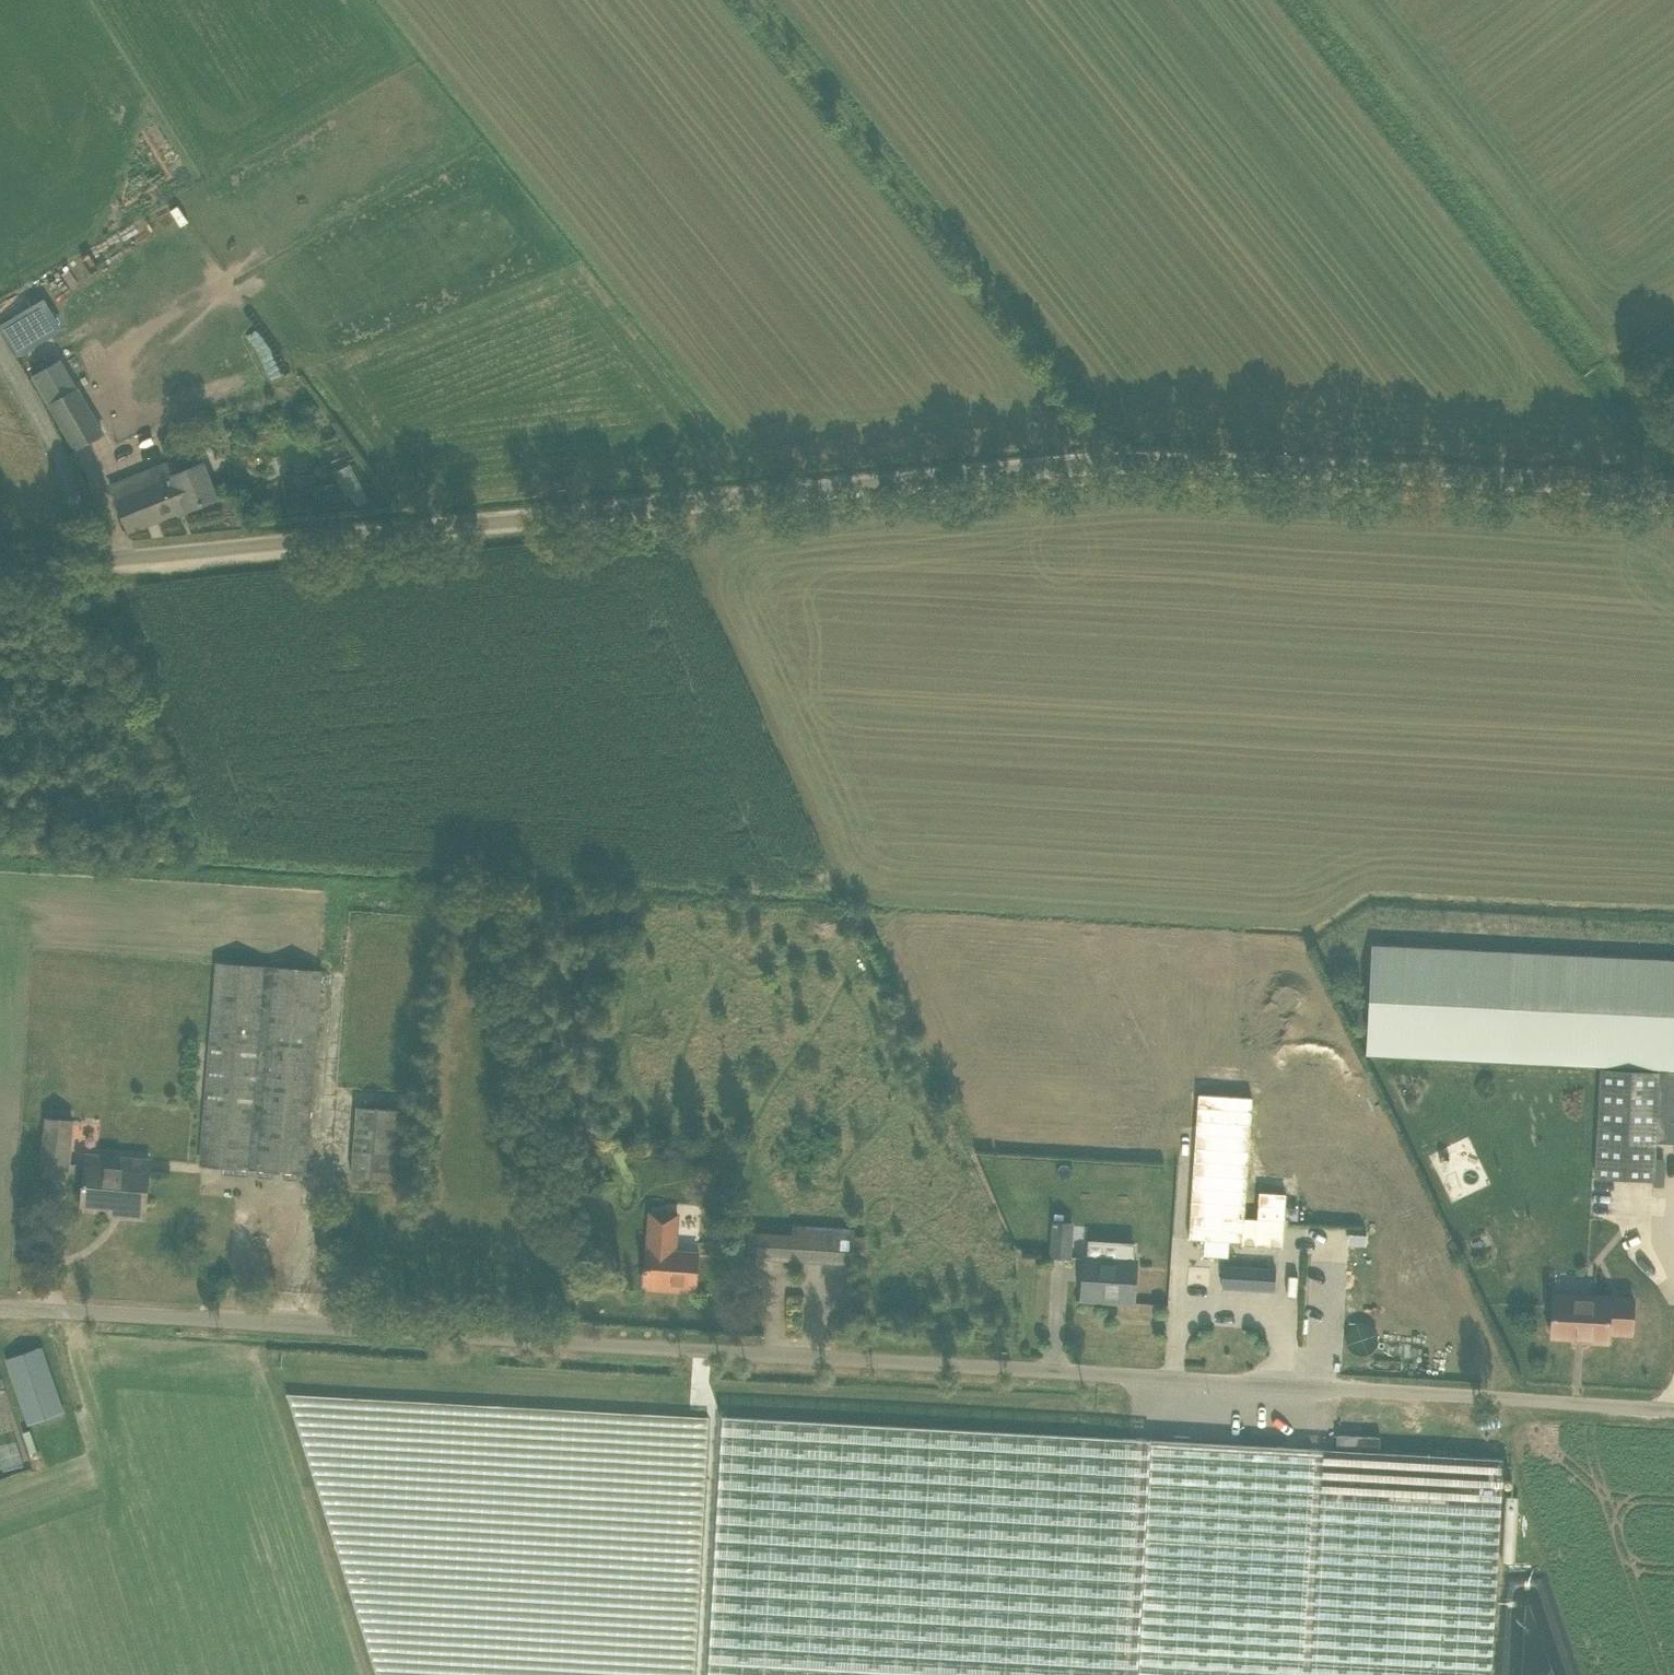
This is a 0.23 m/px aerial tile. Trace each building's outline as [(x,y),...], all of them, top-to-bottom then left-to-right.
[(35,373),(78,447),(104,432),(94,415),(89,418),(73,390),(78,387),(61,358),(35,373)] [(111,484),(129,532),(187,509),(187,510),(217,498),(203,464),(180,473),(175,460),(111,484)] [(1373,943),(1367,1051),(1670,1069),(1673,1069),(1673,960),(1373,943)] [(202,1165),(304,1172),(320,971),(220,963),(202,1165)] [(1659,1072),(1602,1068),(1596,1178),(1654,1181),(1659,1072)] [(357,1107),(352,1176),(407,1180),(412,1111),(357,1107)] [(72,1164),(75,1120),(48,1118),(44,1162),(72,1164)] [(120,1216),(145,1218),(151,1160),(87,1155),(82,1205),(121,1208),(120,1216)] [(646,1267),(643,1267),(643,1272),(645,1272),(644,1284),(648,1285),(648,1289),(664,1290),(665,1286),(696,1288),(697,1253),(675,1251),(678,1212),(650,1210),(646,1267)] [(1245,1233),(1200,1231),(1200,1244),(1289,1248),(1290,1222),(1246,1220),(1245,1233)] [(1073,1222),(1054,1221),(1052,1255),(1071,1256),(1073,1222)] [(853,1263),(856,1228),(794,1224),(793,1234),(749,1231),(747,1256),(754,1257),(753,1259),(757,1259),(757,1257),(853,1263)] [(1364,1244),(1364,1229),(1348,1228),(1347,1244),(1364,1244)] [(1086,1257),(1083,1294),(1113,1296),(1113,1301),(1134,1303),(1137,1261),(1086,1257)] [(1275,1291),(1276,1269),(1224,1266),(1222,1288),(1275,1291)] [(1552,1292),(1549,1337),(1571,1338),(1571,1341),(1609,1344),(1610,1334),(1633,1334),(1634,1296),(1552,1292)] [(1376,1332),(1374,1328),(1372,1326),(1369,1324),(1365,1323),(1362,1322),(1358,1323),(1354,1324),(1351,1326),(1349,1329),(1347,1332),(1346,1336),(1346,1339),(1347,1343),(1348,1346),(1350,1349),(1353,1352),(1356,1354),(1360,1355),(1364,1355),(1368,1354),(1371,1352),(1374,1350),(1376,1347),(1378,1343),(1378,1339),(1378,1335),(1376,1332)] [(6,1359),(29,1424),(62,1414),(65,1413),(42,1347),(6,1359)] [(1152,1439),(723,1415),(708,1674),(1490,1674),(1502,1480),(1503,1458),(1152,1439)] [(1337,1447),(1380,1449),(1381,1436),(1338,1434),(1337,1447)]
